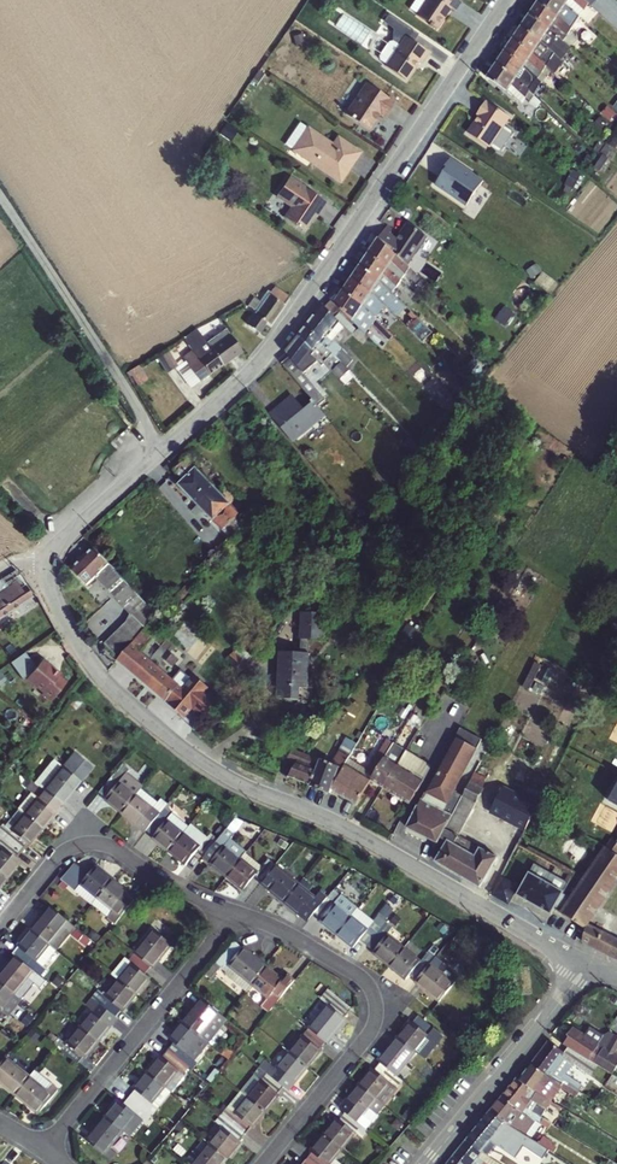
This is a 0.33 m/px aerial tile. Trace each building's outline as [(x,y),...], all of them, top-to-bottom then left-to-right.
[(436,30),(451,9),(455,12),(461,3),(457,0),(424,0),(414,15),(436,30)] [(560,0),(539,0),(536,3),(558,17),(566,5),(560,0)] [(558,17),(536,3),(528,16),(549,30),(558,17)] [(549,30),(528,16),(520,28),(541,42),(549,30)] [(533,54),(541,42),(520,28),(512,40),(533,54)] [(421,65),(429,53),(403,36),(384,66),(406,81),(419,63),(421,65)] [(533,54),(512,40),(503,53),(524,67),(533,54)] [(516,79),(524,67),(503,53),(495,65),(516,79)] [(516,79),(495,65),(486,78),(507,92),(516,79)] [(383,118),(394,102),(365,83),(344,114),(369,132),(376,121),(374,119),(377,115),(383,118)] [(511,119),(485,101),(476,116),(478,117),(467,133),(490,149),(511,119)] [(299,123),(285,143),(292,148),(290,151),(340,185),(362,152),(337,135),(332,142),(299,123)] [(602,169),(615,147),(609,143),(595,165),(602,169)] [(442,175),(435,185),(466,206),(483,181),(450,159),(440,174),(442,175)] [(566,189),(578,193),(585,173),(573,168),(566,189)] [(282,217),(303,232),(314,217),(316,218),(327,203),(289,177),(275,197),(289,208),(282,217)] [(408,266),(426,240),(427,238),(406,223),(398,235),(387,226),(378,238),(397,256),(408,266)] [(367,255),(388,269),(397,256),(378,238),(367,255)] [(379,282),(388,269),(367,255),(358,267),(379,282)] [(379,282),(358,267),(350,279),(371,294),(379,282)] [(371,294),(350,279),(342,292),(363,306),(371,294)] [(247,325),(258,333),(266,323),(270,326),(289,296),(274,286),(247,325)] [(363,306),(342,292),(334,304),(352,322),(363,306)] [(338,322),(323,306),(311,322),(326,336),(338,322)] [(424,340),(434,330),(408,306),(398,316),(424,340)] [(326,336),(311,322),(299,337),(313,351),(326,336)] [(203,338),(222,365),(242,352),(225,328),(211,338),(208,335),(203,338)] [(222,365),(203,338),(196,329),(184,338),(192,350),(182,357),(185,361),(176,368),(189,388),(222,365)] [(313,351),(299,337),(285,353),(298,369),(313,351)] [(163,353),(166,369),(178,366),(174,350),(163,353)] [(318,407),(313,402),(304,409),(292,395),(269,414),(293,444),(325,416),(318,407)] [(186,459),(193,465),(200,460),(193,452),(186,459)] [(193,465),(186,459),(173,471),(182,480),(195,467),(193,465)] [(195,467),(182,480),(177,485),(213,522),(230,506),(231,505),(195,467)] [(230,506),(213,522),(222,532),(238,515),(230,506)] [(238,515),(222,532),(231,540),(247,523),(239,514),(238,515)] [(95,579),(109,565),(92,547),(69,569),(87,587),(95,579)] [(109,565),(95,579),(114,598),(129,615),(126,621),(103,644),(118,659),(131,644),(134,641),(152,620),(153,620),(157,616),(128,585),(124,580),(109,565)] [(32,593),(26,584),(20,587),(13,577),(18,574),(14,569),(0,577),(0,615),(32,593)] [(191,580),(173,598),(178,604),(196,586),(191,580)] [(449,586),(445,598),(458,602),(462,590),(449,586)] [(428,588),(421,597),(429,603),(436,594),(428,588)] [(499,603),(488,621),(495,625),(498,621),(501,623),(510,609),(499,603)] [(300,640),(309,641),(324,641),(326,614),(300,613),(299,640),(300,640)] [(134,641),(131,644),(140,652),(143,648),(161,628),(153,620),(152,620),(134,641)] [(299,653),(308,654),(309,641),(300,640),(299,653)] [(131,644),(118,659),(116,661),(165,702),(179,686),(172,679),(158,667),(150,660),(140,652),(131,644)] [(234,652),(226,660),(239,672),(247,664),(234,652)] [(308,654),(299,653),(278,652),(276,699),(299,701),(300,689),(308,689),(309,654),(308,654)] [(468,657),(462,664),(470,670),(475,663),(468,657)] [(49,668),(39,659),(23,678),(39,692),(39,695),(46,701),(62,683),(54,676),(48,671),(49,670),(49,668)] [(534,663),(522,687),(529,691),(541,666),(534,663)] [(56,674),(49,668),(49,670),(48,671),(54,676),(56,674)] [(179,686),(165,702),(166,704),(184,720),(193,710),(204,720),(219,702),(208,692),(210,690),(193,674),(190,677),(181,670),(172,679),(179,686)] [(460,670),(451,683),(456,687),(465,674),(460,670)] [(574,702),(571,709),(578,713),(582,707),(574,702)] [(465,761),(470,764),(482,739),(460,728),(455,737),(473,748),(465,761)] [(447,751),(465,761),(473,748),(455,737),(447,751)] [(340,768),(333,785),(344,765),(348,759),(349,758),(354,749),(349,746),(351,743),(344,739),(338,751),(330,764),(340,768)] [(348,759),(344,765),(356,772),(369,780),(384,756),(385,757),(393,744),(386,739),(367,771),(348,759)] [(393,744),(385,757),(398,765),(406,752),(399,747),(393,744)] [(316,768),(319,760),(293,750),(287,760),(296,763),(297,762),(316,768)] [(420,799),(434,806),(452,815),(462,796),(454,792),(470,764),(465,761),(447,751),(423,793),(420,799)] [(398,765),(424,781),(431,767),(406,752),(398,765)] [(384,756),(369,780),(371,782),(409,805),(424,781),(398,765),(385,757),(384,756)] [(53,813),(85,775),(67,760),(55,774),(49,769),(29,792),(36,798),(53,813)] [(319,760),(316,768),(309,786),(321,791),(330,764),(319,760)] [(462,796),(452,815),(440,839),(446,842),(447,840),(474,856),(479,848),(459,837),(474,806),(515,828),(524,833),(537,807),(515,796),(528,772),(506,760),(489,792),(483,788),(487,779),(474,772),(462,796)] [(297,762),(296,763),(287,778),(309,786),(316,768),(297,762)] [(330,764),(321,791),(329,795),(331,791),(333,785),(340,768),(330,764)] [(333,785),(331,791),(345,799),(356,772),(344,765),(333,785)] [(539,769),(531,788),(543,793),(552,774),(539,769)] [(356,772),(345,799),(355,806),(371,782),(369,780),(356,772)] [(112,778),(93,802),(101,808),(100,809),(115,821),(129,804),(135,797),(120,785),(125,779),(116,773),(112,778)] [(607,802),(616,808),(616,785),(607,802)] [(53,813),(36,798),(29,792),(23,801),(29,806),(17,821),(34,836),(53,813)] [(434,806),(420,799),(405,829),(421,837),(434,806)] [(129,804),(115,821),(140,841),(154,825),(154,824),(129,804)] [(434,806),(421,837),(435,843),(437,844),(440,839),(452,815),(434,806)] [(9,814),(0,825),(0,835),(3,838),(0,842),(0,846),(15,858),(34,836),(17,821),(9,814)] [(163,862),(177,845),(186,835),(161,816),(154,824),(154,825),(140,841),(147,846),(145,848),(163,862)] [(524,833),(515,828),(509,840),(518,845),(524,833)] [(616,856),(616,843),(614,841),(611,839),(606,848),(616,856)] [(447,840),(446,842),(434,862),(481,889),(498,858),(479,848),(474,856),(447,840)] [(177,845),(163,862),(178,874),(189,861),(197,868),(211,851),(202,845),(193,857),(177,845)] [(0,884),(12,870),(8,867),(15,858),(0,846),(0,884)] [(219,887),(234,869),(241,860),(225,847),(221,852),(215,847),(211,851),(197,868),(219,887)] [(559,913),(584,930),(589,925),(616,884),(616,856),(606,848),(604,847),(569,898),(559,913)] [(246,851),(241,857),(257,870),(262,864),(246,851)] [(250,882),(258,873),(241,860),(234,869),(250,882)] [(528,872),(546,882),(564,893),(569,883),(535,863),(528,872)] [(77,890),(92,902),(107,884),(91,872),(85,879),(72,869),(53,881),(72,896),(77,890)] [(234,869),(219,887),(235,900),(246,888),(253,894),(268,877),(260,871),(258,873),(250,882),(234,869)] [(516,896),(518,897),(534,906),(546,882),(528,872),(521,886),(516,896)] [(276,913),(292,896),(268,877),(253,894),(276,913)] [(516,896),(521,886),(502,878),(494,895),(513,907),(518,897),(516,896)] [(546,882),(534,906),(551,916),(554,910),(563,894),(564,893),(546,882)] [(107,884),(92,902),(110,916),(105,923),(104,925),(111,930),(131,906),(132,906),(121,898),(123,896),(107,884)] [(563,894),(554,910),(559,913),(569,898),(563,894)] [(307,908),(292,896),(276,913),(292,927),(300,917),(308,923),(323,907),(314,900),(307,908)] [(323,907),(308,923),(315,929),(313,931),(329,944),(345,925),(351,918),(336,905),(335,905),(329,899),(323,907)] [(110,916),(92,902),(87,909),(105,923),(110,916)] [(68,932),(45,913),(25,936),(43,951),(56,936),(63,941),(70,933),(68,932)] [(345,925),(329,944),(345,956),(353,948),(359,953),(374,936),(380,928),(373,922),(361,938),(345,925)] [(584,930),(581,943),(616,961),(616,939),(589,925),(584,930)] [(374,936),(359,953),(368,960),(367,962),(382,974),(398,955),(382,943),(389,935),(380,928),(374,936)] [(10,962),(28,976),(33,969),(30,967),(43,951),(25,936),(12,953),(15,956),(10,962)] [(144,975),(145,976),(164,951),(146,937),(127,961),(144,975)] [(232,962),(235,958),(226,951),(221,953),(210,967),(221,976),(232,962)] [(398,955),(382,974),(399,988),(403,984),(409,989),(430,964),(424,958),(415,969),(398,955)] [(240,1000),(244,995),(258,978),(235,958),(232,962),(221,976),(216,981),(228,991),(240,1000)] [(104,981),(111,986),(128,1000),(142,984),(138,982),(144,975),(127,961),(124,959),(114,972),(112,970),(104,981)] [(9,961),(0,972),(0,994),(7,1000),(22,983),(35,993),(41,986),(28,976),(10,962),(9,961)] [(409,989),(408,990),(433,1010),(455,984),(430,964),(409,989)] [(270,1010),(281,997),(286,992),(279,986),(274,991),(258,978),(244,995),(258,1006),(251,1015),(260,1023),(270,1010)] [(111,986),(92,1008),(107,1022),(113,1014),(116,1016),(128,1000),(111,986)] [(344,1013),(321,995),(313,1006),(320,1012),(301,1035),(319,1050),(339,1028),(335,1025),(344,1013)] [(72,1033),(90,1047),(104,1030),(102,1029),(107,1022),(92,1008),(72,1033)] [(175,1031),(193,1046),(207,1030),(213,1035),(219,1028),(218,1027),(196,1009),(190,1017),(188,1015),(175,1031)] [(390,1047),(407,1061),(426,1038),(410,1024),(390,1047)] [(166,1049),(161,1056),(177,1070),(180,1066),(183,1069),(198,1050),(193,1046),(175,1031),(162,1046),(166,1049)] [(570,1043),(564,1051),(568,1054),(590,1067),(596,1070),(597,1067),(605,1056),(599,1053),(601,1050),(600,1049),(605,1042),(589,1032),(584,1041),(572,1034),(568,1041),(570,1043)] [(72,1033),(54,1055),(69,1067),(76,1059),(78,1061),(90,1047),(72,1033)] [(281,1058),(300,1074),(319,1050),(301,1035),(281,1058)] [(597,1067),(616,1079),(616,1077),(616,1063),(616,1062),(616,1060),(616,1043),(608,1057),(605,1056),(597,1067)] [(370,1071),(388,1085),(407,1061),(390,1047),(370,1071)] [(550,1047),(533,1070),(547,1080),(550,1077),(563,1086),(575,1070),(592,1082),(599,1072),(596,1070),(590,1067),(568,1054),(565,1058),(550,1047)] [(141,1077),(159,1092),(177,1070),(161,1056),(155,1064),(153,1062),(141,1077)] [(252,1073),(277,1093),(283,1087),(286,1089),(300,1074),(281,1058),(268,1073),(258,1066),(252,1073)] [(1,1062),(0,1063),(0,1090),(10,1098),(24,1081),(1,1062)] [(597,1067),(596,1070),(599,1072),(614,1081),(616,1079),(597,1067)] [(533,1070),(521,1086),(552,1106),(564,1087),(563,1086),(550,1077),(547,1080),(533,1070)] [(352,1093),(377,1112),(395,1091),(388,1085),(370,1071),(352,1093)] [(239,1103),(257,1117),(277,1093),(252,1073),(246,1080),(252,1086),(239,1103)] [(139,1116),(146,1122),(152,1114),(152,1113),(165,1097),(159,1092),(141,1077),(128,1094),(129,1095),(123,1102),(139,1116)] [(39,1094),(24,1081),(10,1098),(26,1110),(28,1108),(36,1114),(50,1098),(41,1091),(39,1094)] [(518,1084),(503,1103),(518,1115),(527,1104),(533,1107),(547,1115),(552,1106),(521,1086),(518,1084)] [(379,1113),(377,1112),(352,1093),(333,1116),(336,1119),(359,1136),(379,1113)] [(117,1136),(123,1141),(136,1125),(133,1123),(139,1116),(123,1102),(116,1110),(112,1107),(99,1122),(117,1136)] [(257,1117),(239,1103),(227,1117),(219,1111),(213,1119),(239,1140),(257,1117)] [(511,1123),(518,1115),(503,1103),(498,1109),(491,1117),(504,1128),(535,1147),(540,1140),(511,1123)] [(526,1114),(533,1107),(527,1104),(518,1115),(522,1119),(526,1114)] [(566,1115),(555,1108),(545,1123),(557,1130),(566,1115)] [(485,1163),(487,1163),(489,1162),(496,1153),(514,1163),(516,1163),(523,1152),(543,1163),(544,1163),(549,1155),(535,1147),(504,1128),(491,1117),(465,1148),(479,1160),(485,1163)] [(201,1149),(219,1163),(239,1140),(213,1119),(207,1127),(214,1133),(201,1149)] [(317,1141),(334,1155),(348,1140),(356,1146),(362,1139),(359,1136),(336,1119),(317,1141)] [(105,1163),(107,1163),(112,1157),(105,1151),(117,1136),(99,1122),(81,1144),(105,1163)] [(334,1155),(317,1141),(298,1163),(327,1163),(334,1155)] [(479,1160),(465,1148),(454,1162),(457,1163),(485,1163),(479,1160)] [(219,1163),(201,1149),(188,1163),(219,1163)]
